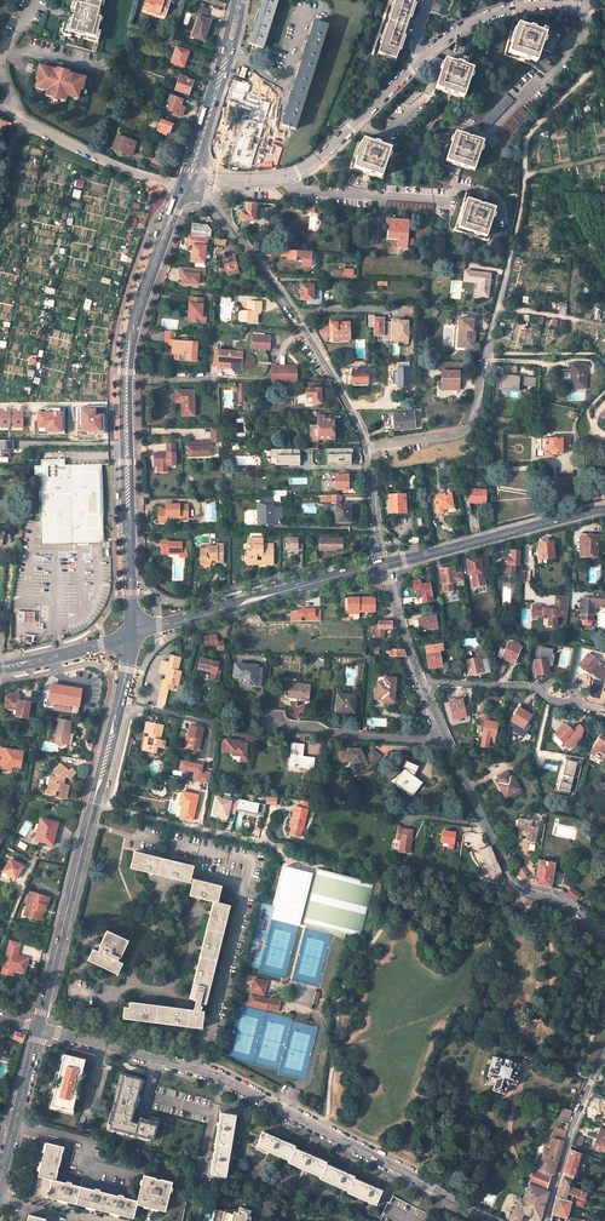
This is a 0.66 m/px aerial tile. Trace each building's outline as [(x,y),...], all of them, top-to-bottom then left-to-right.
[(74,1),(77,2),(75,11),(74,14),(76,15),(75,19),(69,17),(68,23),(66,30),(72,32),(84,35),(84,33),(95,36),(97,30),(100,16),(96,15),(99,3),(100,0),(75,0),(74,1)] [(146,9),(153,11),(153,10),(166,14),(170,0),(144,0),(144,2),(148,4),(146,9)] [(250,44),(263,48),(278,0),(263,0),(261,7),(253,32),(250,44)] [(413,3),(414,0),(395,0),(394,3),(383,36),(378,53),(396,59),(400,45),(402,45),(404,39),(402,39),(410,12),(412,13),(414,7),(412,7),(413,3)] [(430,12),(439,15),(444,0),(434,0),(430,12)] [(203,39),(210,19),(205,18),(199,15),(192,35),(203,39)] [(68,23),(65,22),(62,33),(72,35),(72,32),(66,30),(68,23)] [(285,118),(282,125),(296,129),(327,26),(314,22),(311,31),(303,58),(293,90),(285,118)] [(508,52),(525,57),(537,61),(540,49),(552,53),(558,34),(542,28),(541,31),(534,29),(534,27),(529,26),(528,27),(517,24),(508,52)] [(95,36),(84,33),(84,35),(83,38),(98,42),(101,30),(97,30),(95,36)] [(189,51),(176,46),(171,61),(184,65),(189,51)] [(435,88),(451,93),(463,97),(472,68),(460,65),(461,63),(456,61),(455,63),(444,59),(435,88)] [(44,64),(43,65),(42,70),(38,69),(36,76),(38,76),(37,83),(44,84),(44,87),(47,88),(46,94),(51,95),(51,93),(62,95),(61,98),(65,99),(67,91),(71,92),(71,89),(79,91),(80,86),(82,86),(84,79),(80,78),(81,73),(72,71),(71,72),(67,71),(59,69),(58,72),(55,72),(56,69),(52,68),(52,66),(44,64)] [(180,74),(175,89),(188,94),(193,81),(185,79),(186,76),(180,74)] [(228,97),(226,103),(258,113),(262,97),(234,89),(232,94),(229,93),(228,97)] [(182,114),(185,107),(180,105),(182,98),(170,94),(168,101),(170,102),(168,110),(182,114)] [(480,123),(486,129),(513,100),(507,94),(480,123)] [(501,143),(528,114),(522,108),(495,137),(501,143)] [(172,123),(170,123),(173,117),(163,113),(156,131),(166,134),(167,131),(169,132),(172,123)] [(447,160),(458,164),(474,169),(483,141),(472,137),(472,139),(466,137),(467,136),(455,132),(447,160)] [(112,148),(131,154),(135,141),(117,135),(112,148)] [(379,143),(373,142),(373,143),(362,140),(353,168),(367,172),(381,177),(390,148),(378,145),(379,143)] [(77,179),(76,185),(83,187),(85,181),(77,179)] [(80,198),(82,190),(74,189),(72,196),(80,198)] [(458,227),(475,232),(487,236),(496,207),(484,204),(484,205),(479,203),(479,202),(468,198),(458,227)] [(247,212),(241,212),(238,213),(238,218),(240,219),(240,220),(255,221),(256,204),(248,203),(247,212)] [(394,225),(394,219),(385,218),(384,226),(387,226),(387,237),(397,238),(397,246),(401,247),(406,247),(406,244),(409,245),(412,245),(412,239),(406,238),(407,227),(394,225)] [(208,237),(210,237),(211,230),(191,227),(190,235),(208,237)] [(208,237),(190,235),(188,234),(187,243),(193,244),(191,261),(204,262),(206,245),(207,245),(208,237)] [(288,258),(296,259),(296,261),(302,261),(302,267),(311,267),(312,252),(288,251),(288,252),(288,257),(288,258)] [(238,272),(237,267),(234,259),(233,259),(231,256),(224,259),(222,254),(215,257),(219,266),(220,265),(222,272),(225,271),(227,276),(238,272)] [(222,272),(220,265),(219,266),(216,267),(219,278),(227,276),(225,271),(222,272)] [(205,275),(206,269),(180,267),(180,272),(183,272),(182,276),(182,282),(198,283),(199,275),(205,275)] [(488,297),(490,279),(490,274),(465,271),(464,281),(476,282),(474,298),(481,298),(481,296),(488,297)] [(307,300),(313,300),(313,291),(312,285),(300,285),(300,286),(295,287),(294,285),(284,289),(286,291),(289,295),(300,292),(300,295),(301,295),(301,300),(307,300)] [(313,300),(307,300),(307,305),(321,305),(321,291),(313,291),(313,300)] [(189,310),(192,311),(191,322),(201,323),(203,298),(190,297),(189,310)] [(246,300),(245,310),(242,310),(241,321),(256,321),(256,311),(259,311),(259,301),(246,300)] [(383,341),(391,341),(391,322),(383,322),(383,318),(374,318),(374,316),(368,316),(368,328),(373,328),(373,336),(383,336),(383,341)] [(460,317),(459,325),(459,329),(456,328),(454,346),(473,348),(475,334),(471,333),(472,330),(473,330),(474,319),(460,317)] [(391,322),(391,341),(396,341),(396,338),(408,338),(408,321),(397,321),(397,319),(391,319),(391,322)] [(335,331),(335,340),(349,340),(349,323),(330,323),(330,331),(335,331)] [(247,350),(247,358),(244,358),(244,360),(245,363),(244,364),(243,367),(239,367),(239,365),(235,365),(234,366),(232,364),(231,364),(231,367),(235,375),(261,377),(264,374),(265,372),(266,369),(267,365),(268,362),(257,362),(258,359),(268,359),(267,355),(266,353),(264,349),(270,349),(271,335),(247,334),(247,335),(247,338),(246,339),(244,341),(242,342),(240,342),(235,342),(235,349),(241,350),(242,349),(244,349),(245,350),(247,350)] [(187,342),(182,341),(173,341),(173,339),(165,339),(165,346),(172,347),(172,353),(174,353),(179,354),(178,361),(197,362),(198,355),(200,355),(200,349),(198,349),(199,343),(193,342),(193,341),(187,340),(187,342)] [(242,349),(241,350),(239,351),(232,350),(215,349),(214,362),(212,364),(213,366),(219,366),(220,368),(221,366),(231,367),(231,364),(232,364),(234,366),(235,365),(239,365),(239,367),(243,367),(244,364),(245,363),(244,360),(244,358),(247,358),(247,350),(245,350),(244,349),(242,349)] [(571,388),(586,388),(586,364),(571,363),(571,388)] [(296,382),(296,365),(282,365),(282,367),(279,367),(277,365),(271,365),(271,382),(296,382)] [(352,368),(348,369),(349,377),(346,377),(347,385),(368,385),(368,369),(359,370),(358,368),(354,369),(353,370),(352,370),(352,368)] [(452,390),(459,390),(459,371),(441,371),(440,388),(452,389),(452,390)] [(520,390),(520,375),(501,374),(500,390),(520,390)] [(524,386),(536,386),(536,377),(524,377),(524,386)] [(320,403),(320,381),(306,382),(306,403),(320,403)] [(181,400),(182,403),(182,416),(194,416),(194,391),(176,391),(176,400),(181,400)] [(87,423),(87,414),(89,414),(89,408),(74,408),(73,410),(74,429),(89,429),(89,423),(87,423)] [(322,411),(315,411),(315,415),(317,415),(317,423),(311,423),(311,438),(318,438),(333,438),(333,436),(335,436),(335,430),(333,430),(333,418),(323,419),(322,411)] [(392,429),(414,427),(413,412),(391,414),(392,429)] [(219,427),(210,427),(211,441),(220,441),(219,427)] [(571,436),(562,435),(562,438),(545,437),(544,456),(552,456),(552,453),(562,454),(562,445),(570,446),(571,436)] [(0,440),(0,462),(9,461),(9,457),(11,457),(11,449),(14,449),(14,440),(0,440)] [(211,441),(195,442),(195,447),(188,447),(187,447),(188,457),(197,456),(197,455),(203,454),(203,456),(212,455),(211,441)] [(176,465),(175,443),(167,443),(167,452),(154,453),(154,459),(157,459),(158,466),(158,469),(168,468),(168,465),(176,465)] [(291,462),(291,465),(300,465),(299,448),(290,448),(291,454),(276,454),(276,463),(291,462)] [(40,541),(103,539),(103,536),(101,465),(63,466),(64,459),(42,460),(42,467),(35,467),(35,476),(39,476),(40,541)] [(349,488),(349,470),(341,470),(341,473),(332,474),(332,483),(335,482),(335,489),(349,488)] [(418,479),(408,478),(408,488),(417,488),(418,479)] [(486,489),(470,488),(470,502),(485,502),(486,489)] [(388,494),(389,512),(405,512),(405,494),(403,494),(403,491),(399,491),(399,494),(388,494)] [(436,513),(444,512),(444,508),(454,507),(452,492),(433,494),(436,513)] [(270,501),(270,496),(258,496),(258,508),(260,508),(260,522),(273,522),(280,522),(280,506),(272,506),(272,501),(270,501)] [(166,517),(179,517),(179,519),(188,519),(188,505),(179,506),(179,504),(166,504),(165,509),(158,510),(158,523),(166,523),(166,520),(166,517)] [(336,509),(336,513),(330,513),(330,515),(331,516),(336,516),(336,520),(350,520),(350,504),(336,504),(336,505),(332,505),(331,506),(331,508),(332,509),(336,509)] [(599,537),(580,535),(580,542),(582,542),(581,556),(596,557),(597,543),(599,543),(599,537)] [(262,564),(267,564),(267,562),(272,562),(272,548),(263,548),(263,544),(263,537),(250,537),(250,545),(254,545),(254,548),(248,549),(248,561),(258,561),(258,557),(262,557),(262,561),(262,564)] [(303,537),(287,537),(287,548),(298,549),(303,549),(303,537)] [(344,548),(344,537),(320,537),(320,547),(344,548)] [(419,538),(413,537),(411,537),(410,545),(412,545),(418,545),(419,538)] [(103,545),(103,539),(40,541),(40,547),(103,545)] [(167,552),(179,552),(179,556),(186,556),(187,542),(167,542),(167,540),(160,540),(159,554),(167,554),(167,552)] [(555,557),(553,541),(538,543),(538,550),(541,550),(542,559),(555,557)] [(217,545),(206,545),(206,548),(201,548),(200,555),(203,555),(203,562),(211,562),(211,559),(217,559),(217,560),(223,560),(223,542),(217,542),(217,545)] [(510,550),(510,558),(506,557),(505,564),(502,563),(498,567),(497,572),(499,572),(499,576),(512,577),(512,576),(514,576),(515,566),(518,566),(519,551),(510,550)] [(466,559),(469,575),(469,579),(467,580),(469,588),(473,587),(477,587),(477,586),(482,585),(481,577),(479,578),(479,573),(482,573),(481,566),(479,567),(477,557),(466,559)] [(464,587),(462,573),(455,574),(454,567),(439,569),(443,592),(452,590),(452,589),(464,587)] [(421,579),(413,581),(414,590),(421,588),(423,602),(433,600),(430,583),(422,584),(421,579)] [(578,615),(579,615),(579,620),(593,621),(594,608),(604,608),(604,594),(591,592),(591,599),(579,598),(578,615)] [(554,609),(547,609),(545,610),(542,610),(543,608),(540,606),(531,605),(531,612),(535,613),(535,616),(540,617),(542,615),(547,615),(546,625),(555,625),(555,616),(562,616),(564,596),(555,596),(554,609)] [(345,608),(359,609),(359,612),(375,612),(375,599),(345,598),(345,608)] [(320,620),(320,610),(314,610),(314,608),(303,608),(291,612),(291,620),(301,620),(301,615),(307,615),(307,620),(320,620)] [(359,609),(345,608),(345,621),(359,621),(359,612),(359,609)] [(26,612),(17,611),(16,621),(25,621),(34,622),(35,612),(26,612)] [(437,629),(435,618),(413,621),(415,632),(437,629)] [(378,621),(376,621),(376,628),(375,636),(383,636),(383,628),(378,628),(378,621)] [(216,648),(223,648),(224,641),(218,641),(218,633),(205,635),(204,644),(217,642),(216,648)] [(383,642),(383,636),(375,636),(375,643),(375,648),(379,648),(382,648),(382,643),(383,642)] [(508,643),(502,659),(514,664),(520,647),(508,643)] [(426,647),(430,669),(442,667),(439,652),(443,651),(442,644),(426,647)] [(553,650),(541,648),(539,661),(534,662),(537,676),(550,673),(549,668),(547,662),(551,661),(552,654),(553,650)] [(487,658),(485,650),(479,651),(477,652),(477,654),(477,655),(476,655),(477,659),(466,661),(469,675),(482,672),(479,660),(483,659),(487,658)] [(166,673),(165,679),(163,678),(161,686),(171,688),(172,681),(175,682),(178,682),(180,674),(178,673),(179,668),(181,656),(172,654),(170,661),(163,659),(161,666),(165,667),(164,673),(166,673)] [(590,674),(599,662),(588,654),(580,666),(590,674)] [(198,667),(211,669),(209,679),(217,680),(219,665),(213,664),(213,663),(217,661),(200,658),(198,667)] [(479,660),(482,672),(482,674),(490,673),(487,658),(483,659),(479,660)] [(234,663),(233,670),(233,675),(243,676),(242,683),(249,683),(249,681),(254,681),(253,685),(259,686),(260,668),(256,667),(256,665),(234,663)] [(73,672),(72,682),(93,685),(94,675),(73,672)] [(382,698),(382,701),(382,702),(393,703),(395,678),(384,677),(384,683),(377,683),(376,694),(376,695),(378,697),(379,698),(382,698)] [(308,699),(309,684),(288,683),(287,696),(300,697),(300,699),(308,699)] [(69,687),(58,686),(56,700),(80,704),(82,689),(69,687)] [(168,700),(171,688),(161,686),(158,698),(168,700)] [(22,702),(21,700),(18,692),(8,695),(6,704),(11,704),(14,708),(18,709),(17,716),(28,718),(31,702),(24,701),(24,703),(22,702)] [(352,711),(352,708),(352,701),(355,701),(355,694),(336,693),(335,710),(352,711)] [(157,706),(166,708),(168,700),(158,698),(157,706)] [(462,699),(449,702),(453,719),(466,716),(462,699)] [(531,715),(519,707),(511,721),(523,728),(531,715)] [(491,722),(492,714),(473,713),(473,723),(484,723),(480,746),(487,748),(488,742),(494,743),(497,723),(491,722)] [(59,718),(56,740),(66,742),(71,742),(72,733),(70,733),(72,720),(59,718)] [(149,731),(148,736),(146,736),(145,742),(147,743),(146,749),(155,751),(156,745),(162,746),(164,739),(158,738),(158,735),(160,736),(162,724),(146,720),(144,730),(149,731)] [(188,734),(186,746),(197,749),(202,726),(189,723),(186,734),(188,734)] [(565,724),(555,734),(568,747),(573,743),(575,745),(580,741),(582,729),(578,725),(574,729),(572,726),(570,728),(565,724)] [(604,758),(604,731),(604,730),(590,753),(603,761),(604,758)] [(238,739),(225,738),(222,740),(221,750),(229,750),(231,753),(239,754),(239,758),(245,759),(246,751),(244,750),(245,742),(239,742),(238,739)] [(302,763),(313,765),(314,757),(303,755),(304,744),(292,743),(289,764),(302,766),(302,763)] [(5,757),(3,757),(2,760),(0,760),(0,769),(8,770),(13,767),(21,768),(24,753),(11,751),(10,749),(6,748),(5,757)] [(359,749),(347,748),(347,749),(342,749),(341,758),(347,759),(347,760),(351,761),(358,774),(367,769),(366,767),(373,765),(380,755),(371,748),(363,759),(359,749)] [(404,770),(403,769),(395,780),(392,783),(410,796),(418,787),(422,790),(429,789),(427,780),(421,781),(421,784),(420,783),(420,782),(412,776),(414,773),(417,767),(405,761),(402,767),(405,769),(404,770)] [(58,762),(51,769),(54,772),(53,774),(52,776),(50,776),(48,785),(46,785),(45,792),(54,794),(55,790),(58,791),(57,796),(64,797),(67,785),(61,784),(62,779),(65,775),(69,779),(75,772),(70,767),(68,770),(58,762)] [(510,778),(507,772),(496,778),(499,784),(497,784),(504,798),(519,790),(512,776),(510,778)] [(180,816),(191,819),(197,794),(180,790),(178,803),(180,804),(183,804),(180,816)] [(236,808),(237,801),(231,799),(231,801),(216,797),(212,815),(227,818),(228,812),(234,814),(235,810),(236,808)] [(262,816),(265,804),(238,798),(237,801),(236,808),(256,813),(256,815),(262,816)] [(295,818),(292,829),(293,829),(292,836),(301,838),(302,831),(303,831),(310,802),(304,801),(302,808),(294,806),(291,817),(295,818)] [(58,823),(41,819),(35,841),(53,845),(58,823)] [(519,830),(516,829),(515,834),(520,835),(525,836),(525,840),(529,841),(534,842),(536,828),(531,827),(532,821),(521,819),(519,830)] [(400,850),(410,851),(412,830),(398,828),(397,837),(401,838),(400,850)] [(448,845),(447,850),(452,851),(455,833),(442,831),(440,844),(448,845)] [(491,876),(500,872),(489,847),(484,849),(483,847),(479,849),(480,851),(474,853),(475,855),(475,856),(476,859),(477,859),(478,860),(483,858),(491,876)] [(187,882),(191,866),(134,853),(130,869),(147,873),(174,879),(187,882)] [(503,856),(507,862),(511,861),(508,853),(503,856)] [(24,866),(11,859),(4,871),(16,879),(24,866)] [(556,864),(539,861),(534,884),(551,888),(556,864)] [(369,881),(315,868),(302,922),(335,930),(334,935),(341,937),(342,932),(356,935),(369,881)] [(190,879),(189,883),(186,895),(201,899),(209,901),(214,902),(217,886),(190,879)] [(582,895),(572,887),(567,894),(576,902),(582,895)] [(30,891),(26,910),(31,911),(30,916),(42,919),(43,911),(42,910),(43,905),(46,905),(48,905),(50,896),(37,894),(37,893),(30,891)] [(120,908),(122,900),(109,897),(107,906),(120,908)] [(226,905),(214,902),(209,901),(205,918),(199,945),(191,975),(186,997),(189,998),(189,1000),(192,1001),(190,1010),(198,1011),(199,1006),(197,1004),(197,1002),(203,1003),(226,905)] [(98,951),(93,948),(88,960),(104,968),(117,974),(122,963),(117,960),(119,957),(120,957),(127,941),(107,931),(99,947),(100,948),(98,951)] [(17,955),(16,955),(17,951),(18,951),(20,943),(11,941),(3,972),(13,975),(15,969),(25,972),(28,958),(17,955)] [(257,992),(259,980),(250,978),(248,990),(257,992)] [(263,1008),(264,1007),(276,1010),(279,998),(266,995),(266,997),(255,995),(255,996),(247,994),(245,1004),(263,1008)] [(198,1011),(190,1010),(129,1001),(128,1007),(124,1006),(122,1018),(140,1020),(172,1024),(199,1028),(200,1021),(201,1011),(198,1011)] [(10,1029),(8,1036),(20,1040),(19,1042),(22,1043),(25,1034),(10,1029)] [(81,1075),(85,1059),(68,1055),(68,1059),(63,1058),(59,1075),(56,1086),(52,1105),(60,1107),(59,1111),(73,1114),(75,1105),(73,1105),(76,1094),(78,1095),(79,1089),(77,1088),(79,1082),(81,1082),(83,1075),(81,1075)] [(505,1057),(504,1058),(496,1055),(492,1067),(490,1066),(487,1075),(494,1077),(495,1080),(492,1088),(502,1093),(505,1085),(509,1082),(515,1085),(518,1076),(515,1075),(519,1064),(512,1061),(512,1059),(505,1057)] [(139,1080),(140,1078),(123,1074),(122,1076),(118,1092),(115,1092),(112,1102),(115,1103),(110,1125),(109,1129),(116,1131),(135,1136),(135,1134),(140,1136),(139,1137),(149,1140),(153,1140),(155,1131),(152,1130),(154,1122),(146,1120),(139,1118),(137,1124),(129,1122),(132,1107),(134,1103),(137,1104),(138,1101),(138,1097),(135,1096),(137,1090),(140,1091),(141,1085),(138,1085),(139,1080)] [(115,1103),(112,1102),(106,1124),(110,1125),(115,1103)] [(566,1123),(571,1111),(563,1107),(558,1120),(565,1123),(561,1140),(554,1136),(551,1149),(560,1154),(569,1124),(566,1123)] [(226,1178),(236,1117),(236,1116),(220,1114),(217,1129),(213,1159),(210,1176),(226,1178)] [(601,1129),(593,1148),(604,1153),(604,1130),(601,1129)] [(135,1136),(116,1131),(115,1134),(149,1142),(149,1140),(139,1137),(140,1136),(135,1134),(135,1136)] [(347,1190),(346,1193),(375,1205),(381,1190),(371,1186),(353,1178),(353,1177),(349,1175),(342,1171),(324,1164),(325,1162),(309,1155),(292,1148),(293,1146),(274,1137),(261,1132),(260,1134),(259,1133),(258,1136),(259,1136),(255,1146),(287,1160),(286,1162),(319,1176),(318,1178),(347,1190)] [(576,1146),(581,1148),(583,1145),(582,1144),(584,1139),(579,1137),(576,1146)] [(101,1188),(95,1187),(95,1189),(71,1183),(72,1181),(67,1179),(66,1182),(55,1179),(63,1146),(46,1141),(33,1194),(47,1198),(48,1195),(133,1216),(137,1202),(165,1209),(172,1180),(161,1177),(161,1178),(156,1177),(157,1176),(144,1173),(138,1200),(123,1196),(124,1194),(119,1193),(118,1195),(100,1190),(101,1188)] [(546,1147),(543,1153),(558,1161),(560,1154),(551,1149),(546,1147)] [(586,1192),(568,1186),(580,1153),(580,1152),(571,1149),(561,1177),(558,1187),(558,1189),(584,1198),(586,1192)] [(543,1153),(537,1166),(553,1174),(554,1174),(558,1161),(543,1153)] [(532,1175),(529,1182),(549,1192),(547,1189),(549,1183),(550,1181),(552,1175),(553,1174),(537,1166),(532,1175)] [(522,1196),(518,1194),(507,1216),(510,1217),(509,1220),(510,1220),(520,1220),(524,1213),(540,1220),(549,1192),(529,1182),(522,1196)] [(571,1203),(583,1207),(586,1199),(558,1189),(555,1200),(552,1214),(567,1218),(571,1203)] [(429,1215),(403,1202),(391,1196),(380,1220),(426,1220),(429,1215)] [(246,1212),(247,1214),(247,1216),(246,1220),(247,1220),(249,1220),(252,1210),(240,1206),(239,1210),(244,1211),(246,1212)] [(246,1220),(247,1216),(247,1214),(246,1212),(244,1211),(239,1210),(238,1213),(225,1209),(225,1210),(217,1208),(214,1218),(213,1220),(247,1220),(246,1220)]
